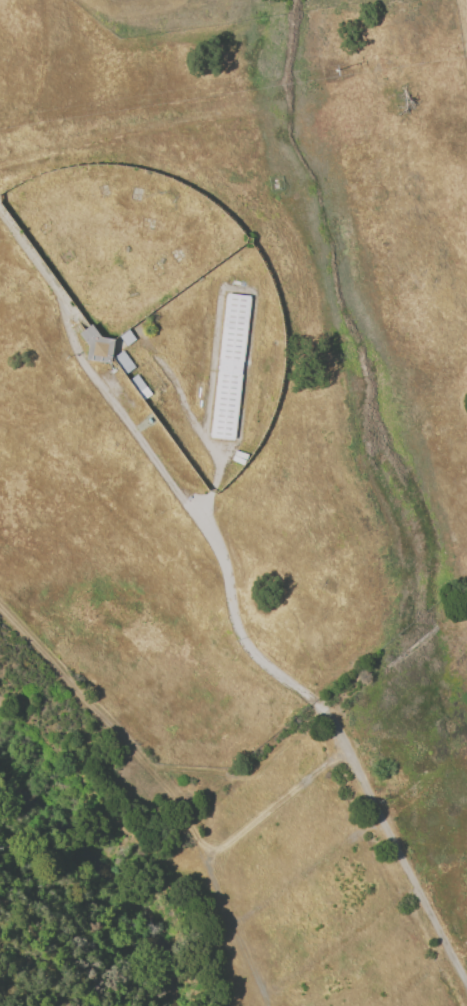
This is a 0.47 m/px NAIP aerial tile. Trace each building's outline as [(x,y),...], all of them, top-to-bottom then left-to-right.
[(211,439),(227,295),(251,298),(235,442),(211,439)] [(88,345),(79,333),(89,326),(91,325),(99,336),(113,338),(110,357),(110,362),(86,359),(88,345)] [(126,346),(118,336),(127,329),(135,339),(126,346)] [(113,356),(122,350),(134,367),(125,373),(113,356)] [(128,379),(137,373),(152,393),(143,399),(128,379)]
